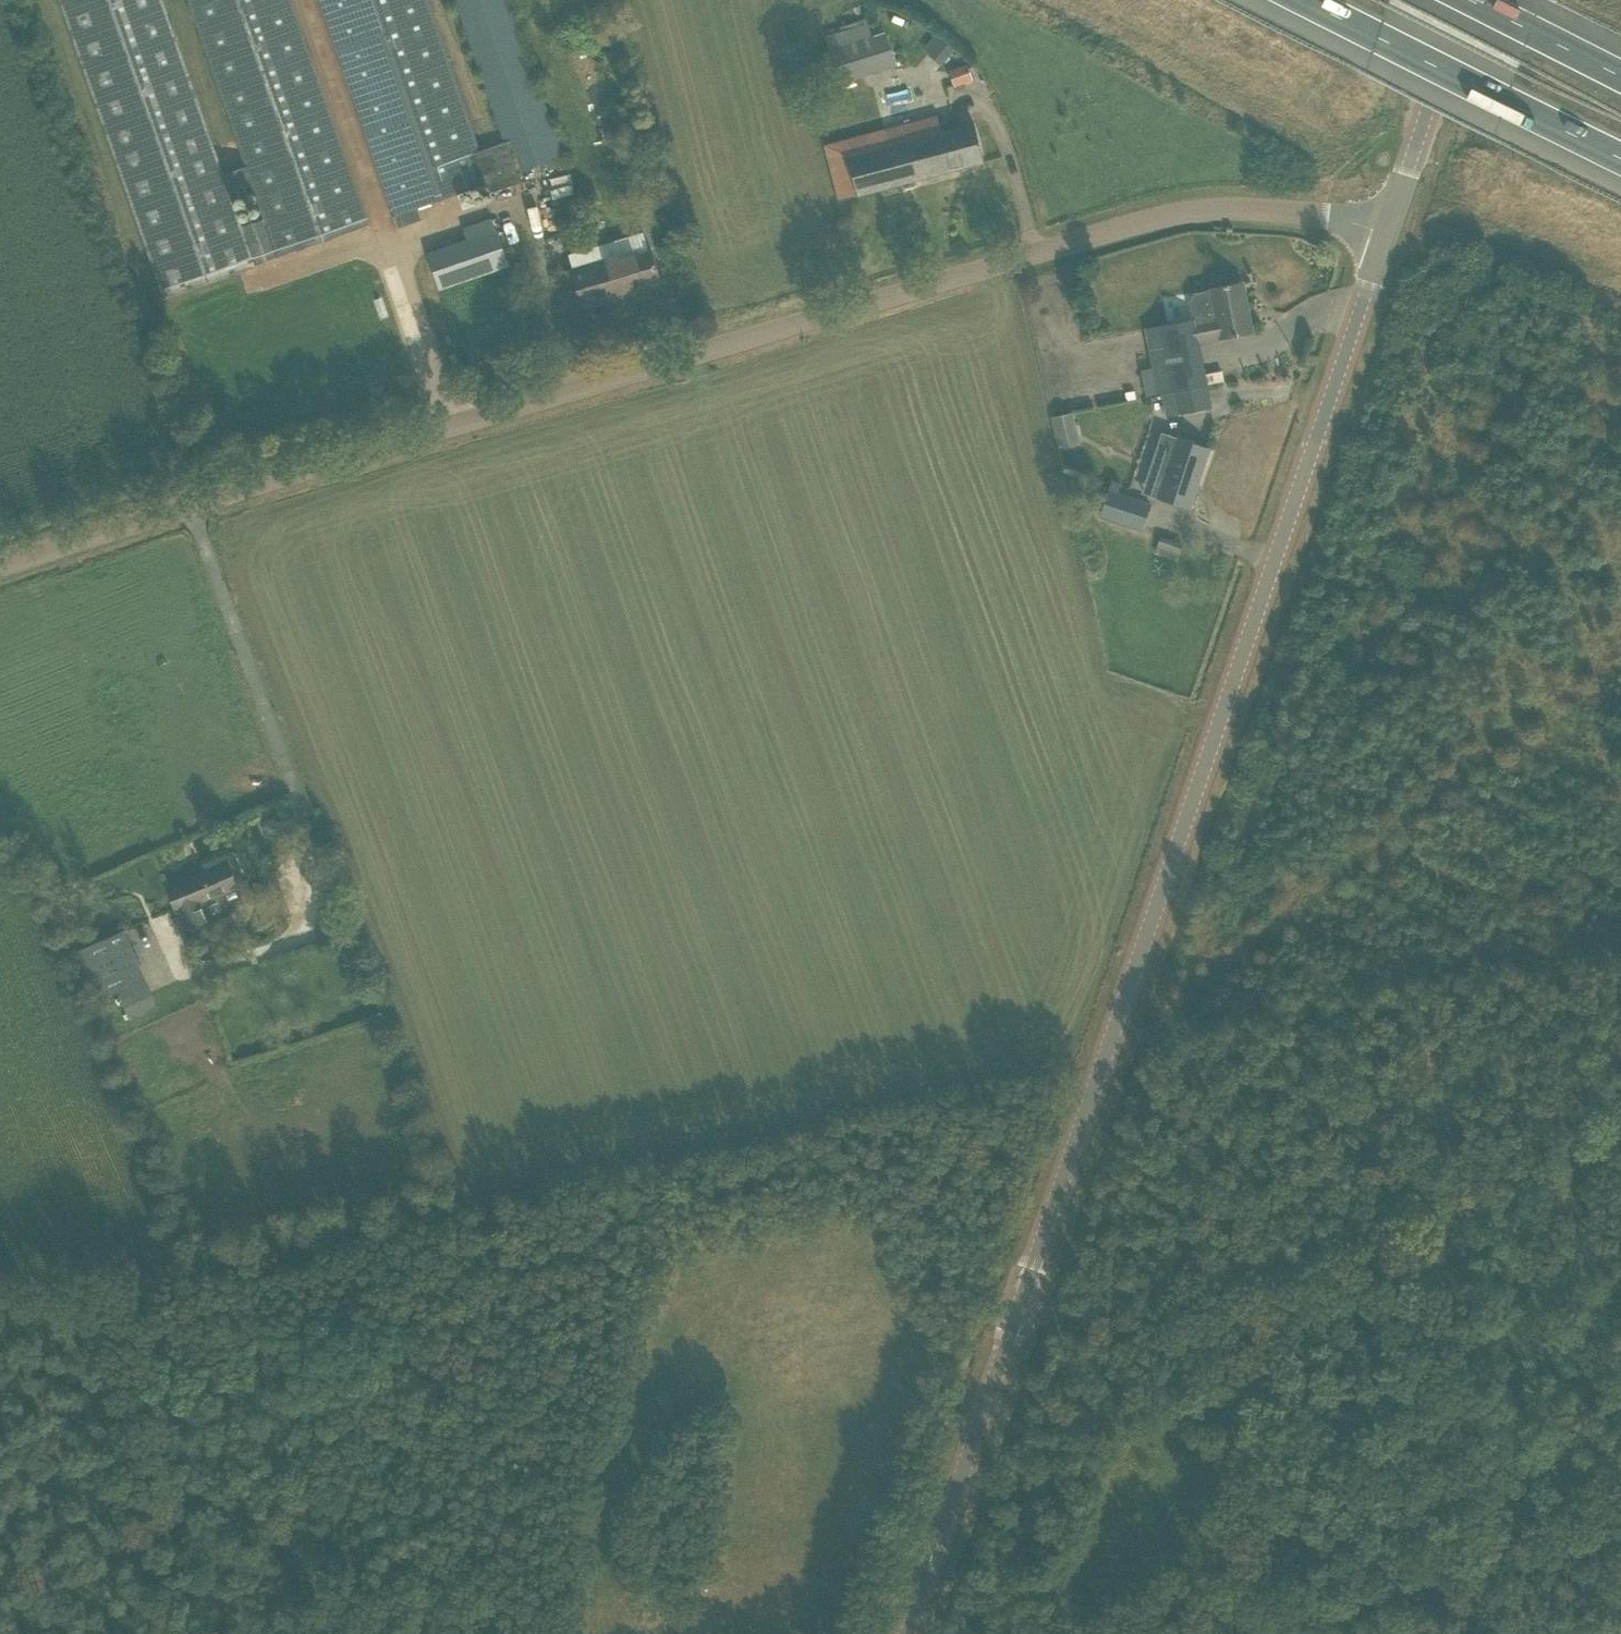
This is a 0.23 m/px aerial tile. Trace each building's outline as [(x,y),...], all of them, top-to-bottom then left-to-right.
[(369,224),(292,0),(190,0),(264,218),(242,226),(164,0),(61,0),(164,296),(369,224)] [(396,214),(418,207),(487,183),(491,192),(497,190),(483,149),(477,151),(425,0),(322,0),(396,214)] [(497,190),(521,181),(518,172),(563,156),(555,136),(508,0),(457,0),(506,141),(483,149),(497,190)] [(845,30),(826,35),(840,84),(897,65),(886,32),(871,37),(868,23),(845,30)] [(944,40),(932,54),(942,63),(954,49),(944,40)] [(967,63),(947,70),(953,85),(972,77),(967,63)] [(939,115),(826,145),(840,199),(984,160),(974,122),(943,130),(939,115)] [(595,188),(577,193),(581,205),(598,200),(595,188)] [(418,207),(396,214),(399,223),(421,215),(418,207)] [(428,253),(440,288),(510,264),(494,218),(463,228),(467,240),(428,253)] [(551,275),(556,293),(563,314),(663,284),(653,251),(634,257),(632,251),(551,275)] [(1146,328),(1159,391),(1207,383),(1198,334),(1219,330),(1221,339),(1253,332),(1243,281),(1210,287),(1211,290),(1196,293),(1191,301),(1194,318),(1146,328)] [(1207,383),(1174,388),(1179,411),(1211,405),(1207,383)] [(1073,414),(1050,419),(1053,429),(1075,424),(1073,414)] [(1157,496),(1169,500),(1189,507),(1209,448),(1188,441),(1175,437),(1157,496)] [(1103,516),(1143,530),(1152,504),(1112,490),(1103,516)] [(266,823),(264,828),(266,834),(272,836),(278,834),(280,828),(277,822),(272,820),(266,823)] [(228,861),(167,887),(172,899),(185,932),(229,915),(222,896),(240,889),(239,886),(228,861)] [(74,901),(60,908),(65,921),(80,914),(74,901)] [(75,953),(95,999),(117,989),(125,1007),(151,995),(123,932),(75,953)]
